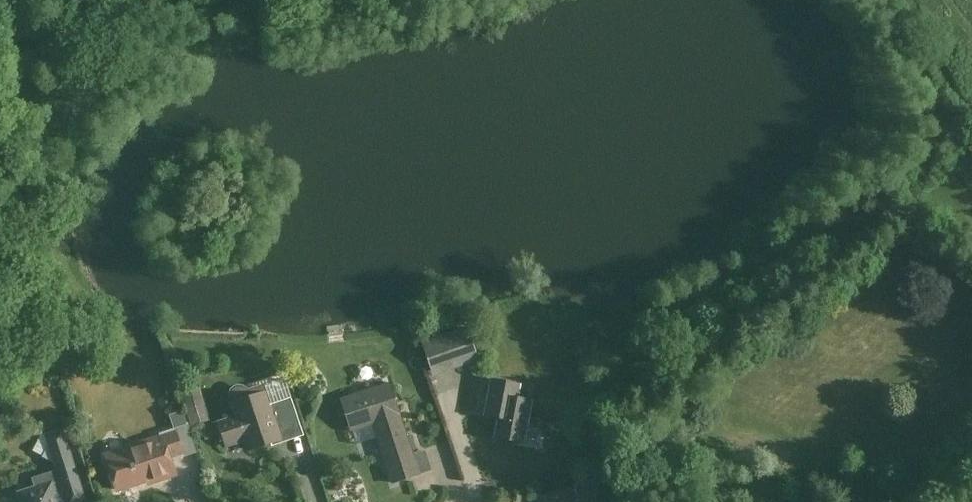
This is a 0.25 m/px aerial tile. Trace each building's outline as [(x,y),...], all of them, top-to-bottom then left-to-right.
[(425,361),(476,344),(469,325),(450,331),(451,333),(420,344),(425,361)] [(520,384),(492,379),(485,417),(498,420),(495,434),(524,440),(531,401),(517,398),(520,384)] [(181,389),(188,410),(204,405),(197,384),(181,389)] [(229,398),(235,417),(219,422),(226,444),(246,437),(250,448),(280,438),(279,437),(302,429),(291,397),(269,404),(262,385),(248,390),(247,389),(243,386),(239,384),(234,386),(231,389),(229,393),(229,398)] [(389,384),(341,400),(351,429),(374,421),(394,483),(418,475),(389,384)] [(184,456),(174,427),(159,432),(159,433),(161,432),(164,439),(143,446),(142,443),(106,454),(117,489),(160,475),(162,478),(175,474),(171,460),(184,456)] [(20,501),(87,501),(63,428),(44,434),(48,446),(43,456),(52,461),(55,470),(33,477),(37,487),(17,493),(20,501)]
